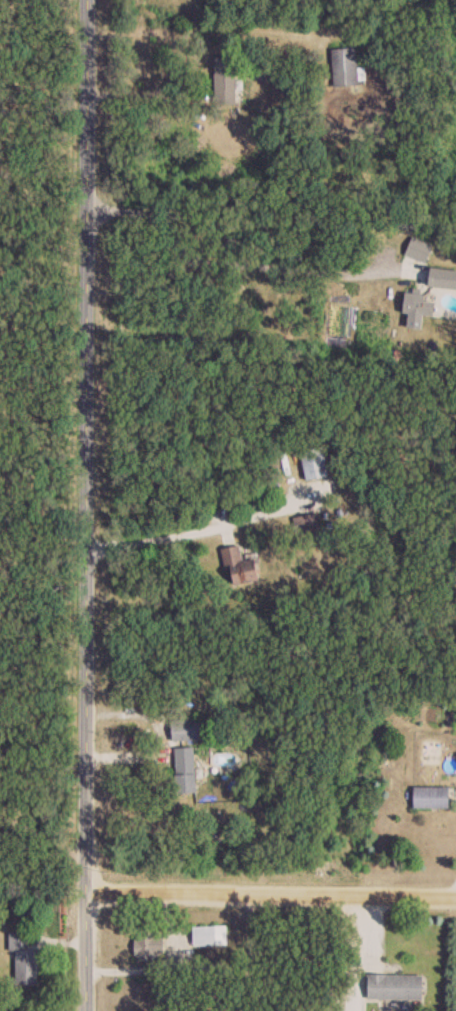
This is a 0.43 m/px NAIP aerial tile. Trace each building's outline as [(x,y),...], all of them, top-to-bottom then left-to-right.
[(359,48),(332,50),(335,88),(362,86),(359,48)] [(236,58),(216,57),(216,103),(236,104),(236,58)] [(407,255),(427,263),(434,246),(414,238),(407,255)] [(455,290),(455,264),(432,264),(431,289),(455,290)] [(423,330),(424,317),(435,318),(437,303),(426,302),(427,296),(406,294),(404,314),(411,315),(409,329),(423,330)] [(329,478),(324,448),(301,452),(307,482),(329,478)] [(294,521),(300,540),(322,533),(316,514),(294,521)] [(256,557),(244,559),(241,546),(223,550),(230,587),(261,582),(256,557)] [(200,741),(200,720),(172,720),(172,741),(200,741)] [(176,747),(176,792),(196,792),(196,747),(176,747)] [(450,787),(415,787),(415,808),(450,808),(450,787)] [(193,926),(193,945),(227,945),(227,926),(193,926)] [(40,949),(28,949),(28,933),(9,933),(9,952),(16,952),(16,985),(40,985),(40,949)] [(134,936),(134,959),(155,959),(155,953),(164,953),(164,936),(134,936)] [(423,1001),(423,975),(369,975),(369,1001),(423,1001)]
